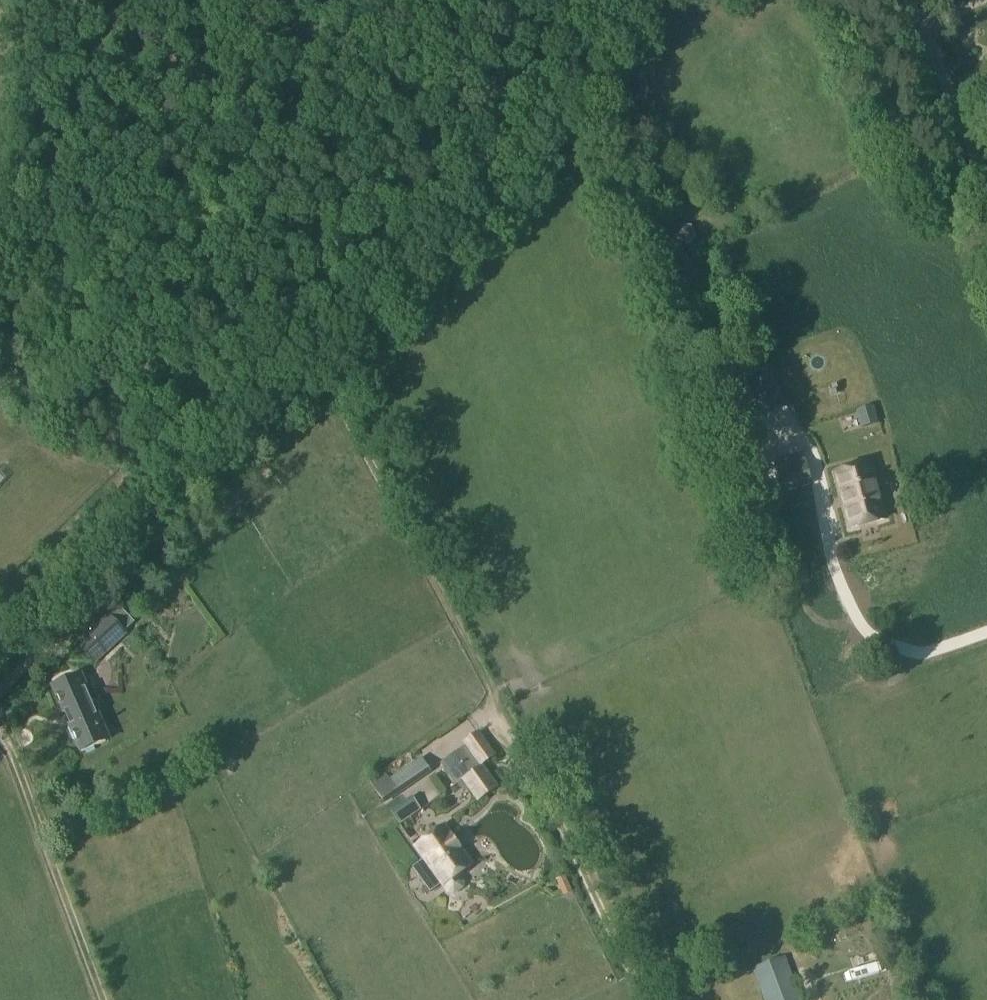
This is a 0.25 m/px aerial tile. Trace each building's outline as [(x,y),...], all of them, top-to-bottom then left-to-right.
[(681,227),(675,235),(671,225),(658,231),(682,283),(695,277),(680,244),(690,245),(695,237),(691,228),(681,227)] [(768,369),(748,378),(765,415),(785,406),(768,369)] [(873,408),(857,412),(862,428),(878,424),(873,408)] [(796,467),(776,472),(782,492),(790,491),(812,485),(803,456),(802,457),(794,459),(795,463),(796,467)] [(850,529),(885,520),(870,466),(835,475),(850,529)] [(109,619),(79,647),(93,662),(122,634),(109,619)] [(78,678),(53,688),(81,753),(103,743),(89,709),(91,708),(78,678)] [(479,735),(466,745),(482,768),(495,758),(479,735)] [(467,746),(441,764),(442,766),(457,787),(465,782),(479,803),(498,790),(483,769),(482,768),(467,746)] [(384,771),(368,782),(386,807),(403,795),(432,774),(421,759),(392,780),(391,781),(384,771)] [(442,888),(443,888),(447,895),(452,896),(461,889),(462,884),(458,878),(471,868),(444,827),(414,848),(423,861),(411,869),(429,894),(440,886),(442,888)] [(753,972),(764,999),(798,999),(783,960),(753,972)]
